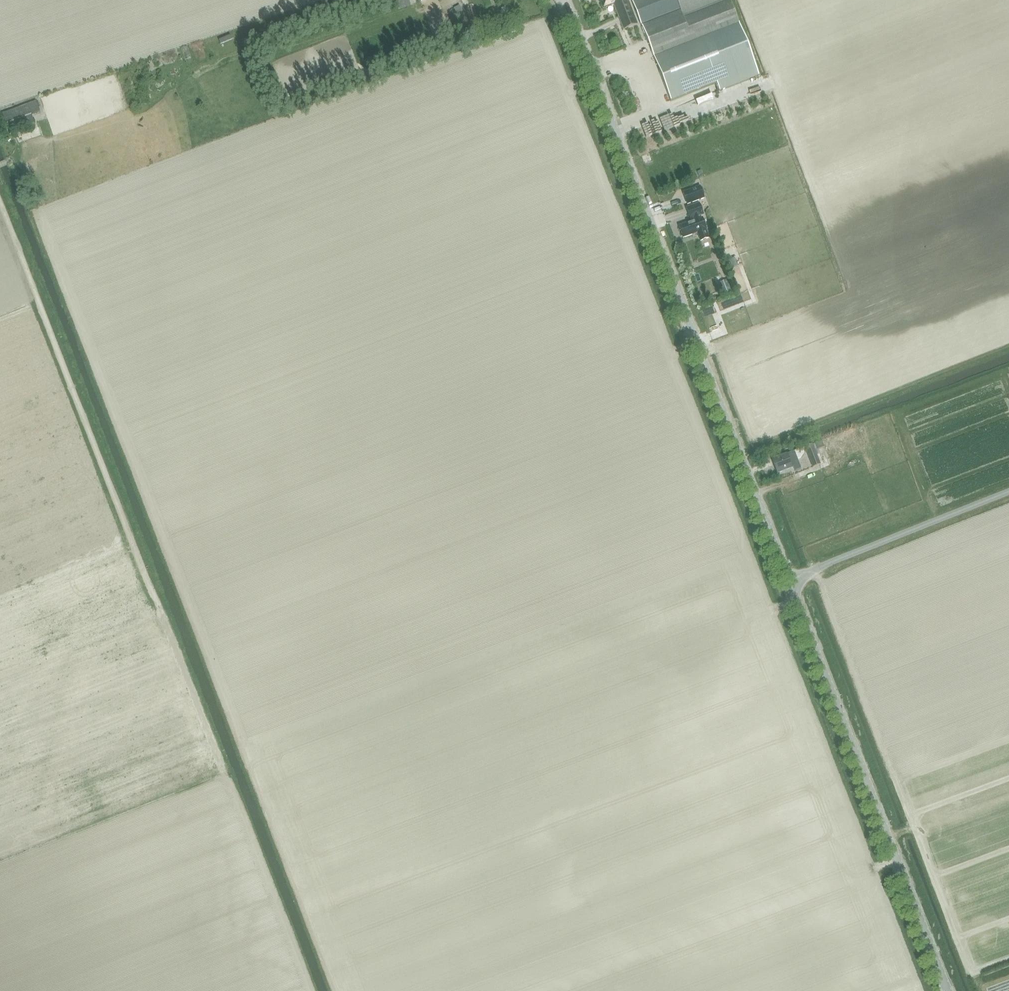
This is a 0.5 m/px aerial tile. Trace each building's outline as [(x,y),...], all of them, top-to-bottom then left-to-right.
[(631,1),(642,28),(653,56),(670,102),(716,84),(719,92),(759,76),(739,24),(731,3),(730,0),(633,0),(631,1)] [(459,6),(454,9),(457,16),(463,12),(459,6)] [(30,109),(4,118),(7,125),(16,121),(19,129),(25,127),(35,123),(30,109)] [(700,187),(683,192),(687,204),(704,198),(700,187)] [(690,221),(678,225),(683,238),(697,233),(700,242),(710,239),(702,218),(704,217),(699,202),(685,207),(690,221)] [(727,279),(720,282),(725,295),(732,292),(727,279)] [(821,465),(813,444),(805,447),(813,467),(821,465)] [(794,452),(773,460),(778,473),(794,467),(795,471),(800,469),(797,460),(801,458),(804,453),(802,449),(794,452)]
